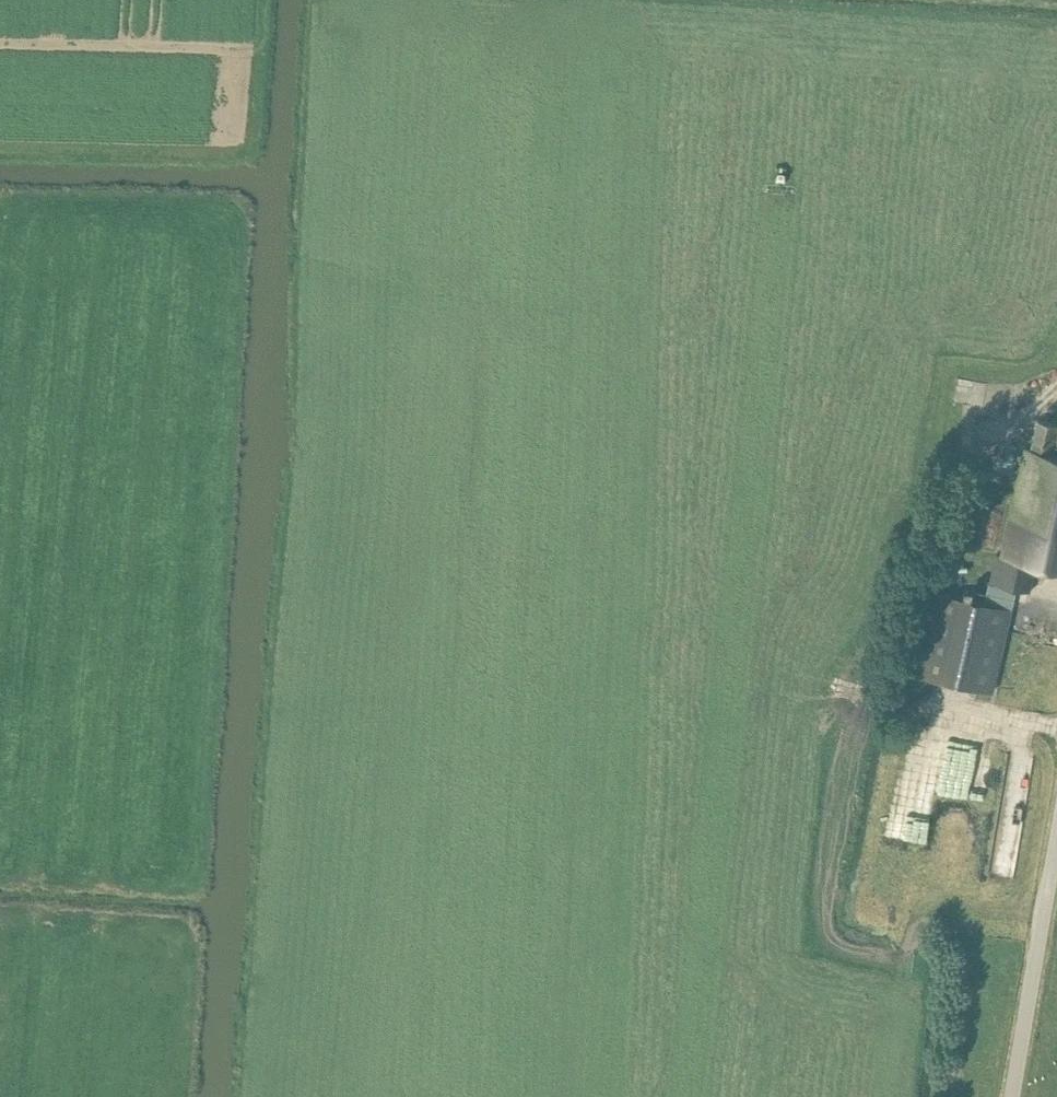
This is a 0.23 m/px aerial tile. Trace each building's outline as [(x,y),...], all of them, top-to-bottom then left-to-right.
[(1056,426),(1056,425),(1038,421),(1031,449),(1024,447),(1000,554),(996,553),(985,604),(939,593),(920,676),(992,692),(1016,590),(1029,591),(1036,562),(1056,567),(1056,456),(1051,454),(1056,426)]
